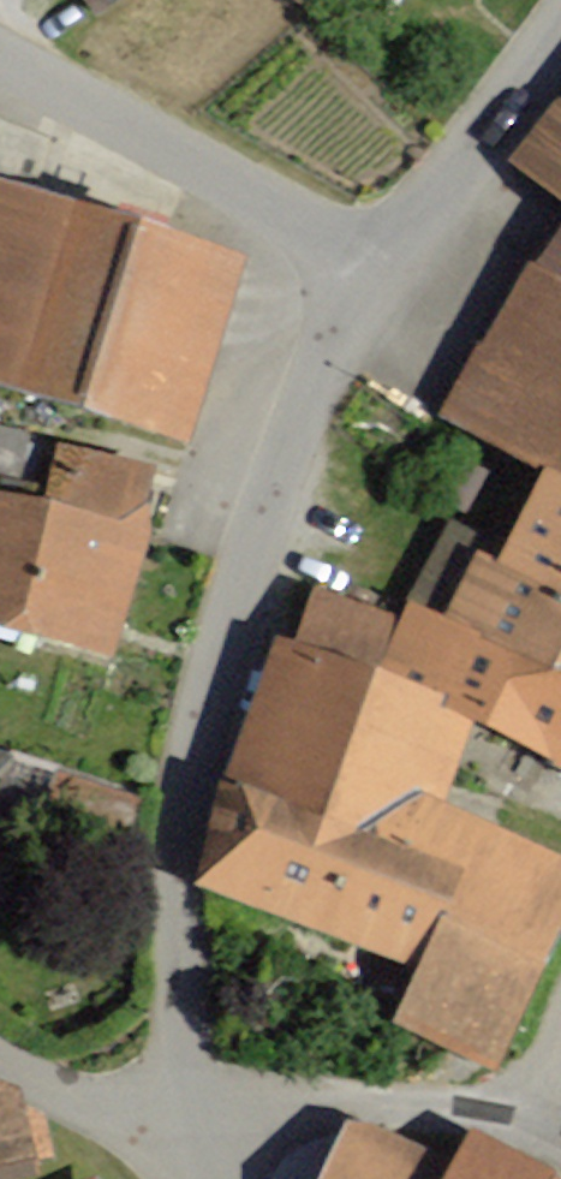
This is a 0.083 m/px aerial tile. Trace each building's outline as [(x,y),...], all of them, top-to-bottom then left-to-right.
[(456,731),(560,783),(560,85),(491,167),(550,217),(432,419),(523,472),(482,543),(443,520),(384,622),(300,590),(276,653),(265,649),(173,892),(393,975),(371,1032),(488,1076),(560,884),(560,866),(424,815),(456,731)] [(0,194),(0,401),(177,452),(233,262),(0,194)] [(40,449),(25,508),(0,501),(0,642),(93,666),(141,474),(40,449)] [(42,1169),(28,1116),(0,1102),(0,1178),(4,1178),(42,1169)] [(449,1132),(432,1161),(329,1116),(302,1178),(533,1178),(449,1132)]
